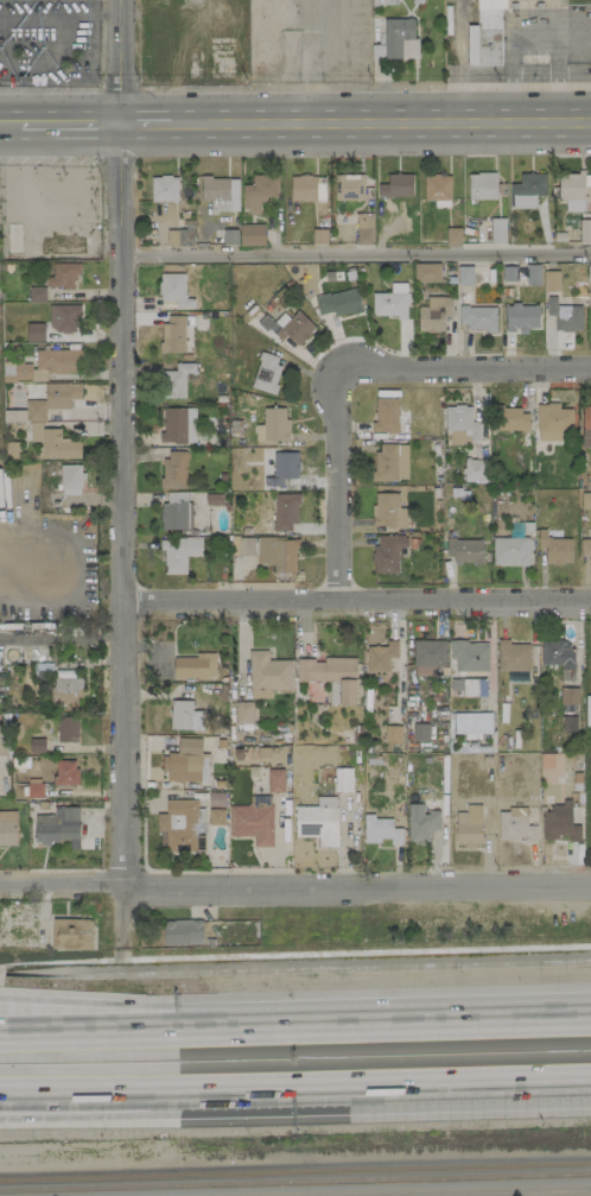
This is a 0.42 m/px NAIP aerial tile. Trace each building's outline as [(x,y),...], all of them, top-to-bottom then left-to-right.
[(282,14),(282,0),(265,0),(266,15),(282,14)] [(501,9),(507,8),(507,0),(477,0),(477,25),(467,25),(468,66),(502,65),(501,9)] [(385,59),(417,59),(416,18),(384,19),(385,59)] [(469,200),(497,199),(496,173),(468,173),(469,200)] [(559,199),(566,199),(566,212),(584,212),(584,173),(558,173),(559,199)] [(412,197),(413,174),(387,174),(387,184),(378,184),(378,197),(412,197)] [(535,209),(535,195),(546,195),(546,174),(519,174),(519,183),(511,183),(511,208),(535,209)] [(244,185),(244,215),(260,215),(260,199),(278,199),(278,175),(252,176),(252,184),(244,185)] [(316,201),(316,175),(290,176),(291,201),(316,201)] [(364,175),(337,175),(337,200),(364,199),(364,175)] [(423,175),(424,200),(451,200),(451,175),(423,175)] [(151,202),(178,201),(177,176),(150,177),(151,202)] [(239,211),(239,178),(201,178),(202,201),(211,201),(211,212),(239,211)] [(357,244),(372,244),(372,213),(357,213),(357,244)] [(223,245),(236,244),(235,215),(204,216),(204,230),(223,230),(223,245)] [(505,244),(504,218),(490,218),(491,244),(505,244)] [(590,243),(590,220),(580,220),(580,243),(590,243)] [(239,225),(240,246),(264,246),(264,224),(239,225)] [(193,230),(168,229),(167,245),(193,246),(193,230)] [(53,264),(53,277),(47,277),(47,288),(77,288),(76,263),(53,264)] [(440,282),(440,263),(414,264),(414,283),(440,282)] [(540,264),(525,265),(526,284),(540,284),(540,264)] [(473,266),(458,266),(458,285),(473,284),(473,266)] [(503,267),(503,281),(517,281),(517,267),(503,267)] [(543,291),(560,291),(560,271),(543,271),(543,291)] [(185,274),(159,274),(160,301),(175,301),(175,309),(194,309),(194,299),(185,299),(185,274)] [(407,318),(407,283),(390,283),(390,293),(372,293),(372,317),(407,318)] [(45,287),(29,287),(29,302),(45,302),(45,287)] [(361,311),(356,288),(314,297),(318,315),(332,312),(333,317),(361,311)] [(452,316),(451,297),(427,297),(427,307),(418,307),(418,332),(444,331),(444,316),(452,316)] [(557,306),(556,297),(546,297),(547,316),(554,316),(555,331),(582,331),(581,306),(557,306)] [(538,328),(538,304),(504,305),(504,332),(528,332),(527,328),(538,328)] [(50,305),(49,332),(79,333),(80,306),(50,305)] [(496,307),(459,306),(459,330),(496,330),(496,307)] [(273,322),(266,315),(258,322),(268,333),(266,335),(274,345),(285,334),(297,347),(316,329),(298,310),(289,319),(283,312),(273,322)] [(184,316),(162,316),(162,353),(185,353),(184,316)] [(44,323),(27,324),(27,342),(45,342),(44,323)] [(47,374),(82,373),(81,349),(35,350),(35,369),(47,368),(47,374)] [(271,394),(283,359),(261,352),(250,387),(271,394)] [(31,363),(14,364),(15,381),(47,380),(46,369),(31,370),(31,363)] [(185,397),(186,373),(194,373),(195,364),(175,363),(175,371),(162,371),(161,397),(185,397)] [(81,383),(44,384),(44,400),(25,400),(25,410),(3,410),(3,422),(45,422),(45,409),(70,409),(70,399),(81,399),(81,383)] [(398,398),(375,398),(375,422),(371,422),(371,433),(398,433),(398,398)] [(537,403),(537,441),(560,441),(561,431),(572,431),(572,409),(559,408),(559,404),(537,403)] [(450,443),(479,442),(479,422),(472,422),(471,405),(445,406),(445,432),(450,432),(450,443)] [(581,405),(582,447),(590,447),(590,405),(581,405)] [(196,408),(162,408),(161,443),(195,444),(196,408)] [(288,441),(287,408),(263,408),(263,424),(255,424),(255,442),(288,441)] [(494,409),(493,430),(529,431),(529,410),(494,409)] [(80,459),(80,441),(60,440),(60,429),(42,428),(42,423),(31,422),(30,442),(39,442),(38,459),(80,459)] [(408,445),(375,444),(374,480),(408,481),(408,445)] [(186,451),(163,451),(162,488),(185,489),(186,451)] [(264,486),(283,487),(283,478),(299,479),(299,453),(273,452),(273,478),(264,478),(264,486)] [(487,459),(463,459),(463,480),(487,481),(487,459)] [(82,465),(60,465),(60,494),(81,495),(82,465)] [(161,530),(189,529),(187,492),(166,492),(166,503),(160,504),(161,530)] [(373,494),(373,528),(406,527),(406,508),(399,508),(399,493),(373,494)] [(297,531),(296,494),(273,494),(273,532),(297,531)] [(572,539),(546,538),(546,530),(538,530),(538,549),(546,549),(545,564),(571,564),(572,539)] [(589,530),(589,539),(580,539),(580,562),(590,562),(590,530),(589,530)] [(374,536),(374,573),(398,573),(398,548),(407,548),(407,535),(374,536)] [(163,575),(187,574),(186,557),(202,556),(201,537),(162,539),(163,575)] [(256,537),(238,538),(239,555),(256,555),(256,537)] [(492,565),(528,566),(529,538),(493,537),(492,565)] [(296,538),(257,538),(257,564),(273,565),(273,573),(296,573),(296,538)] [(482,539),(446,539),(446,562),(483,562),(482,539)] [(45,661),(44,640),(32,640),(32,629),(15,630),(17,662),(33,662),(45,661)] [(541,665),(560,664),(560,681),(573,680),(572,639),(541,640),(541,665)] [(366,672),(389,672),(389,658),(398,658),(398,640),(386,641),(386,647),(366,647),(366,672)] [(444,641),(414,640),(413,675),(436,676),(436,666),(444,667),(444,641)] [(530,671),(529,644),(509,644),(509,640),(497,640),(498,672),(530,671)] [(486,696),(488,642),(450,641),(449,659),(454,659),(454,691),(462,691),(462,695),(486,696)] [(249,689),(291,689),(291,660),(268,660),(268,650),(248,650),(249,689)] [(215,678),(215,653),(196,653),(196,657),(173,658),(174,679),(215,678)] [(296,659),(296,681),(329,682),(329,705),(354,705),(355,660),(296,659)] [(52,705),(80,706),(81,679),(54,678),(52,705)] [(192,701),(171,700),(170,730),(202,731),(203,711),(192,710),(192,701)] [(235,724),(252,724),(252,702),(235,702),(235,724)] [(491,712),(453,713),(454,735),(464,735),(464,740),(480,739),(480,733),(491,733),(491,712)] [(77,717),(57,717),(58,742),(78,741),(77,717)] [(412,740),(428,740),(429,724),(413,724),(412,740)] [(401,743),(401,725),(385,725),(385,743),(401,743)] [(208,782),(208,755),(201,754),(201,738),(177,738),(177,754),(164,754),(164,782),(208,782)] [(29,740),(30,753),(45,752),(44,739),(29,740)] [(562,783),(563,754),(541,753),(541,782),(562,783)] [(76,760),(54,761),(55,785),(77,785),(76,760)] [(334,791),(351,791),(351,768),(334,769),(334,791)] [(268,792),(284,792),(283,769),(268,769),(268,792)] [(273,846),(272,795),(249,796),(249,806),(229,806),(230,836),(253,836),(254,847),(273,846)] [(337,846),(337,797),(316,797),(316,806),(295,806),(295,837),(318,837),(318,847),(337,846)] [(158,851),(206,851),(205,825),(224,825),(224,810),(197,810),(197,800),(165,800),(166,814),(158,814),(158,851)] [(408,842),(430,842),(430,830),(439,830),(439,811),(423,811),(423,804),(407,805),(408,842)] [(481,805),(465,805),(466,812),(455,813),(456,846),(481,845),(481,805)] [(79,807),(54,807),(54,815),(35,815),(34,845),(60,845),(60,840),(69,840),(69,849),(79,849),(79,807)] [(526,809),(498,810),(498,841),(515,840),(537,840),(537,826),(526,826),(526,809)] [(0,811),(0,846),(17,845),(16,811),(0,811)] [(364,841),(390,841),(390,845),(402,845),(402,828),(393,828),(393,819),(374,819),(373,814),(363,814),(364,841)] [(201,920),(163,921),(164,946),(202,945),(201,920)]
